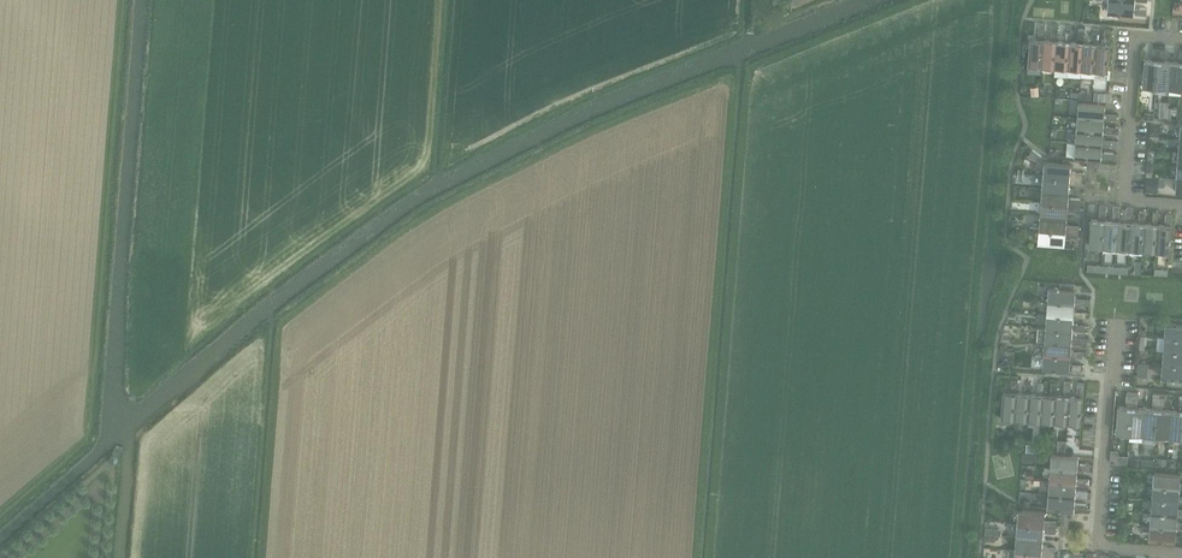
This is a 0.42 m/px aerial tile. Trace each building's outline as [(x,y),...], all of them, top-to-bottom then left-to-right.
[(1135,1),(1135,0),(1129,0),(1108,0),(1107,12),(1134,14),(1146,15),(1146,9),(1134,8),(1135,1)] [(1028,65),(1042,67),(1044,40),(1046,24),(1038,24),(1037,40),(1030,39),(1028,65)] [(1044,40),(1042,67),(1055,68),(1057,41),(1056,41),(1058,25),(1051,24),(1050,41),(1044,40)] [(1057,41),(1055,68),(1068,69),(1070,41),(1072,26),(1065,25),(1064,42),(1057,41)] [(1070,41),(1068,69),(1081,70),(1083,43),(1084,31),(1085,27),(1078,26),(1078,30),(1077,43),(1070,42),(1070,41)] [(1096,44),(1094,71),(1108,72),(1111,29),(1104,28),(1103,45),(1096,44)] [(1083,43),(1081,70),(1094,71),(1096,44),(1097,32),(1091,31),(1090,44),(1083,43)] [(1144,60),(1142,84),(1142,87),(1156,88),(1159,49),(1152,48),(1152,60),(1144,60)] [(1159,49),(1156,88),(1169,89),(1171,62),(1164,61),(1165,49),(1159,49)] [(1169,89),(1181,90),(1181,51),(1180,51),(1179,51),(1178,62),(1171,62),(1169,89)] [(1039,87),(1031,88),(1031,96),(1039,95),(1039,87)] [(1065,89),(1058,89),(1057,96),(1065,97),(1065,89)] [(1078,103),(1077,117),(1104,119),(1120,121),(1120,114),(1104,113),(1105,105),(1078,103)] [(1077,117),(1076,130),(1103,132),(1103,133),(1118,134),(1118,127),(1103,126),(1104,119),(1077,117)] [(1159,136),(1159,127),(1151,127),(1151,135),(1159,136)] [(1076,130),(1075,143),(1102,145),(1102,146),(1117,147),(1117,140),(1102,139),(1103,133),(1103,132),(1076,130)] [(1101,152),(1102,146),(1102,145),(1075,143),(1074,157),(1088,158),(1116,160),(1116,153),(1101,152)] [(1043,162),(1042,177),(1082,179),(1086,179),(1086,173),(1070,172),(1071,164),(1043,162)] [(1042,177),(1041,190),(1069,192),(1069,184),(1082,185),(1082,179),(1042,177)] [(1041,190),(1040,203),(1080,206),(1080,199),(1068,198),(1069,192),(1041,190)] [(1040,203),(1039,216),(1067,218),(1067,211),(1079,212),(1080,206),(1040,203)] [(1089,246),(1102,247),(1104,220),(1105,221),(1106,205),(1100,205),(1098,220),(1091,220),(1089,246)] [(1104,220),(1102,247),(1115,248),(1117,222),(1118,222),(1119,206),(1113,206),(1112,221),(1105,221),(1104,220)] [(1117,222),(1115,248),(1129,249),(1130,222),(1131,222),(1132,207),(1126,207),(1125,222),(1118,222),(1117,222)] [(1130,222),(1129,249),(1142,250),(1143,223),(1144,223),(1145,212),(1139,211),(1138,223),(1131,223),(1131,222),(1130,222)] [(1143,223),(1142,250),(1155,251),(1157,224),(1158,224),(1159,213),(1152,212),(1151,224),(1144,224),(1144,223),(1143,223)] [(1157,224),(1155,251),(1169,253),(1171,226),(1172,214),(1165,214),(1165,225),(1158,225),(1158,224),(1157,224)] [(1039,216),(1038,229),(1078,232),(1078,226),(1066,225),(1067,218),(1039,216)] [(1077,238),(1078,232),(1038,229),(1037,242),(1065,244),(1065,237),(1077,238)] [(1048,288),(1047,302),(1074,304),(1090,306),(1090,299),(1074,298),(1075,286),(1060,284),(1060,289),(1048,288)] [(1047,302),(1046,315),(1073,317),(1073,318),(1085,319),(1086,312),(1073,311),(1074,304),(1047,302)] [(1046,315),(1045,329),(1072,330),(1072,331),(1084,332),(1085,325),(1072,324),(1073,318),(1073,317),(1046,315)] [(1164,338),(1181,340),(1181,325),(1165,324),(1164,338)] [(1045,329),(1045,342),(1071,344),(1087,345),(1087,339),(1071,337),(1072,331),(1072,330),(1045,329)] [(1148,346),(1149,338),(1139,338),(1139,346),(1148,346)] [(1163,351),(1181,352),(1181,340),(1164,338),(1163,351)] [(1045,342),(1044,355),(1070,357),(1082,358),(1083,351),(1070,350),(1071,344),(1045,342)] [(1162,364),(1181,366),(1181,352),(1163,351),(1162,364)] [(1069,363),(1070,357),(1044,355),(1043,369),(1081,371),(1082,364),(1069,363)] [(1010,367),(1007,360),(1000,363),(1002,370),(1010,367)] [(1147,377),(1148,363),(1139,362),(1137,376),(1147,377)] [(1162,364),(1161,378),(1181,380),(1181,366),(1162,364)] [(1056,396),(1054,422),(1068,423),(1070,397),(1069,397),(1070,380),(1065,379),(1064,396),(1056,396)] [(1001,418),(1015,419),(1017,393),(1017,380),(1011,380),(1010,392),(1003,392),(1001,418)] [(1070,397),(1068,423),(1081,424),(1083,398),(1084,381),(1077,380),(1076,397),(1070,397)] [(1017,393),(1015,419),(1028,420),(1030,393),(1031,381),(1024,381),(1023,393),(1017,393)] [(1030,393),(1028,420),(1041,421),(1043,394),(1044,382),(1038,382),(1037,394),(1030,394),(1030,393)] [(1043,394),(1041,421),(1054,422),(1056,396),(1057,383),(1051,382),(1050,395),(1043,395),(1043,394)] [(1117,406),(1115,433),(1129,434),(1132,392),(1126,391),(1125,407),(1117,406)] [(1132,392),(1129,434),(1142,435),(1144,408),(1137,408),(1139,392),(1132,392)] [(1144,408),(1142,435),(1155,436),(1159,394),(1153,394),(1151,409),(1144,408)] [(1159,394),(1155,436),(1168,437),(1170,410),(1164,410),(1165,394),(1159,394)] [(1168,437),(1181,438),(1181,435),(1181,399),(1179,399),(1178,411),(1170,410),(1168,437)] [(1118,450),(1111,450),(1110,463),(1127,464),(1127,456),(1118,455),(1118,450)] [(1022,452),(1022,460),(1034,461),(1034,453),(1022,452)] [(1050,469),(1076,470),(1093,472),(1093,465),(1077,464),(1078,457),(1051,455),(1050,469)] [(1050,469),(1049,482),(1076,484),(1088,485),(1088,481),(1088,479),(1089,478),(1076,477),(1076,470),(1050,469)] [(1152,487),(1179,489),(1179,490),(1181,490),(1181,483),(1179,483),(1180,475),(1153,473),(1152,487)] [(1048,495),(1075,497),(1087,498),(1087,494),(1087,491),(1075,491),(1076,484),(1049,482),(1048,495)] [(1151,500),(1178,502),(1181,503),(1181,496),(1178,496),(1179,490),(1179,489),(1152,487),(1151,500)] [(1048,495),(1047,507),(1047,508),(1086,511),(1086,504),(1074,503),(1075,497),(1048,495)] [(1150,513),(1177,515),(1177,516),(1181,516),(1181,509),(1177,509),(1178,502),(1151,500),(1150,513)] [(1018,509),(1017,523),(1056,526),(1056,520),(1044,519),(1045,511),(1018,509)] [(1149,526),(1176,528),(1176,529),(1181,530),(1181,522),(1176,522),(1177,516),(1177,515),(1150,513),(1149,526)] [(1017,523),(1016,536),(1043,538),(1043,531),(1055,532),(1056,526),(1017,523)] [(1148,540),(1181,543),(1181,536),(1175,536),(1176,529),(1176,528),(1149,526),(1148,540)] [(1016,536),(1015,550),(1054,553),(1055,546),(1042,545),(1043,538),(1016,536)] [(1041,557),(1048,557),(1057,557),(1058,553),(1054,553),(1015,550),(1010,549),(1009,557),(1041,557)]
